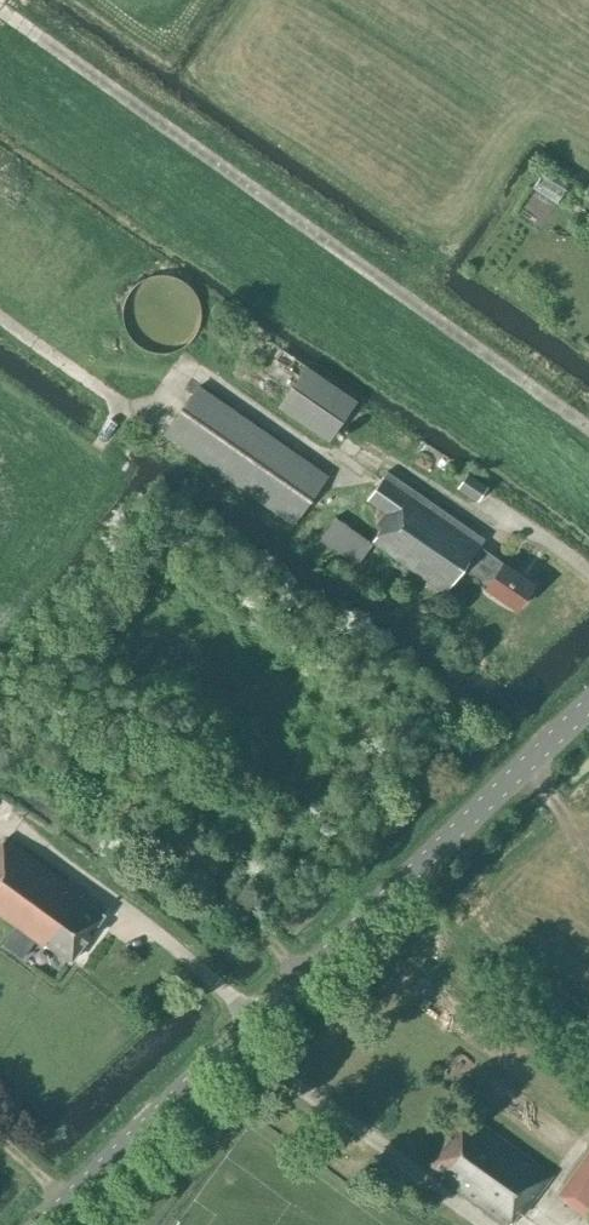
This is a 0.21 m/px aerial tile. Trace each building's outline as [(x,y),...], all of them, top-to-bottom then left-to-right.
[(124,305),(123,313),(124,321),(126,329),(130,336),(135,343),(141,348),(148,351),(156,353),(164,354),(172,352),(180,350),(187,345),(193,339),(197,332),(200,325),(201,317),(201,309),(198,301),(195,294),(190,287),(183,282),(176,279),(168,277),(160,276),(152,278),(144,280),(138,285),(132,291),(127,298),(124,305)] [(328,441),(356,400),(307,367),(279,407),(328,441)] [(293,524),(327,476),(199,387),(165,435),(293,524)] [(367,499),(368,500),(386,513),(377,524),(382,528),(372,542),(445,592),(459,574),(464,568),(488,585),(486,589),(516,610),(534,584),(504,563),(480,546),(484,539),(387,471),(367,499)] [(478,503),(488,487),(469,473),(458,489),(478,503)] [(317,540),(355,566),(371,543),(333,517),(317,540)] [(24,719),(15,711),(0,727),(0,734),(5,739),(24,719)] [(103,915),(79,897),(82,894),(5,839),(0,845),(0,915),(44,947),(46,945),(70,962),(103,915)] [(552,1175),(481,1123),(477,1128),(461,1117),(428,1163),(443,1174),(440,1179),(503,1224),(509,1224),(519,1212),(523,1215),(552,1175)] [(558,1195),(588,1217),(588,1152),(558,1195)]
